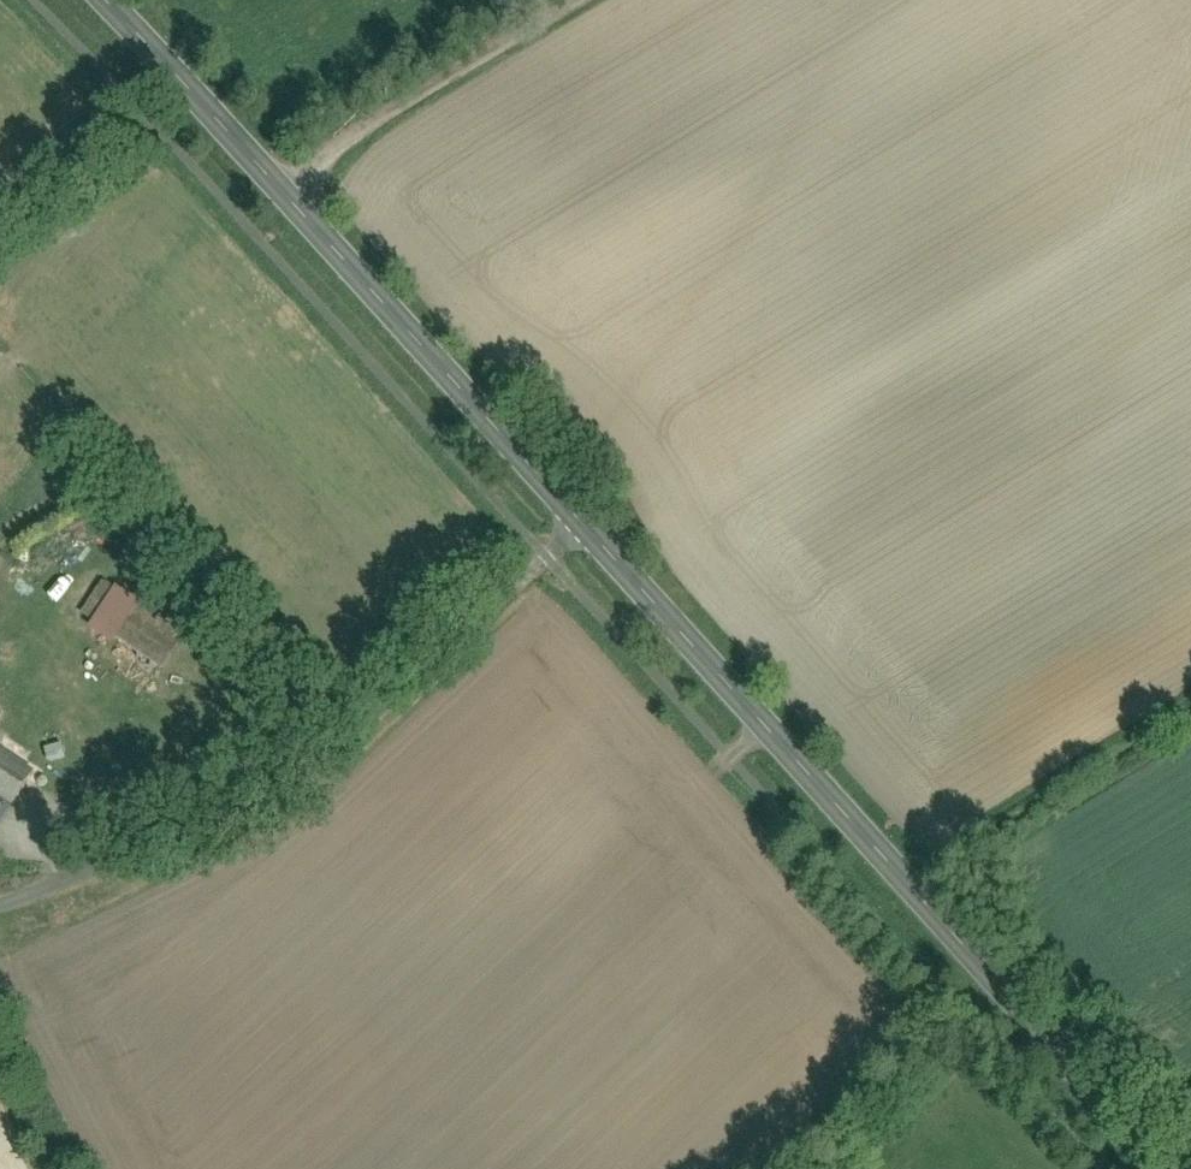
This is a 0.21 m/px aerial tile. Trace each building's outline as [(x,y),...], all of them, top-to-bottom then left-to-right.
[(145,602),(122,589),(104,622),(126,635),(145,602)] [(143,627),(135,653),(177,665),(185,640),(143,627)] [(0,749),(0,799),(0,798),(19,809),(40,770),(0,749)]
